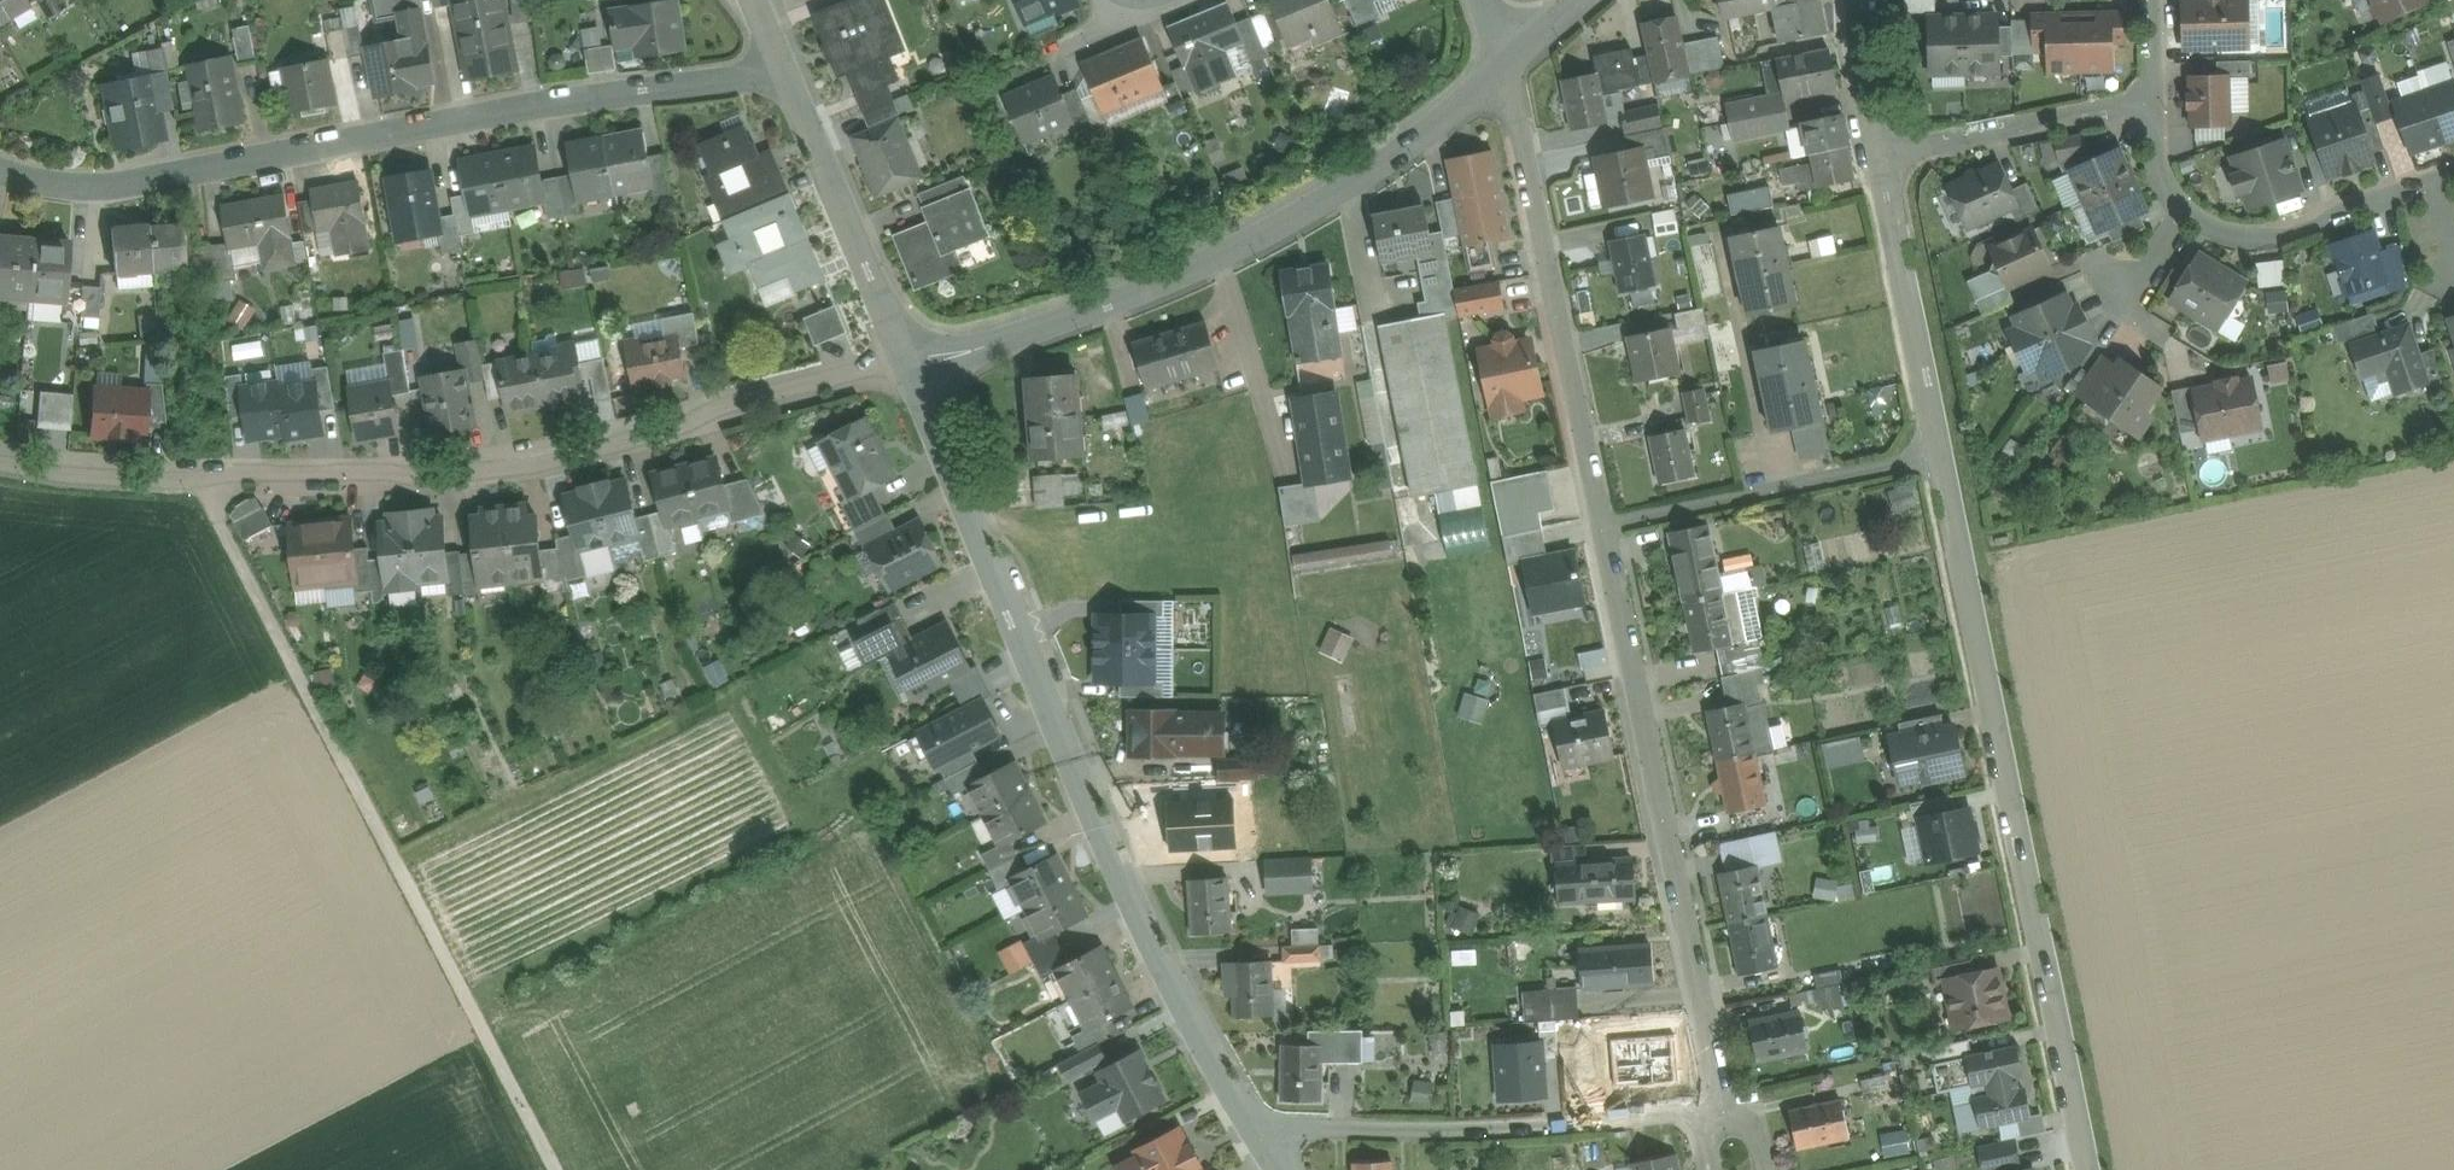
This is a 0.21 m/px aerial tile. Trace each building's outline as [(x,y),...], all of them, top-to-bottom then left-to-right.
[(27,0),(0,0),(0,24),(31,6),(27,0)] [(48,18),(66,8),(61,0),(38,0),(48,18)] [(378,20),(402,16),(405,30),(425,27),(420,0),(374,0),(378,20)] [(456,0),(435,0),(436,9),(457,5),(456,0)] [(457,5),(461,24),(506,15),(503,0),(456,0),(457,5)] [(516,22),(534,19),(532,0),(512,0),(516,22)] [(630,5),(631,6),(610,9),(616,50),(638,47),(639,58),(685,51),(677,0),(667,0),(630,5)] [(816,16),(839,74),(847,71),(858,97),(889,84),(901,80),(889,51),(887,53),(885,48),(898,43),(881,0),(855,0),(816,16)] [(1026,26),(1079,4),(1077,0),(1016,0),(1026,26)] [(1270,0),(1273,8),(1287,41),(1311,32),(1316,45),(1342,34),(1328,0),(1271,0),(1270,0)] [(1357,26),(1381,17),(1374,0),(1346,0),(1357,26)] [(1724,17),(1775,7),(1782,42),(1826,33),(1819,0),(1721,0),(1724,17)] [(2187,46),(2243,45),(2242,0),(2185,0),(2187,46)] [(2374,2),(2371,6),(2375,16),(2381,17),(2382,21),(2426,1),(2426,0),(2373,0),(2374,2)] [(1228,7),(1170,31),(1186,67),(1188,66),(1199,91),(1227,80),(1216,54),(1241,43),(1243,43),(1235,24),(1228,7)] [(1273,8),(1251,18),(1268,59),(1290,49),(1287,41),(1273,8)] [(2113,11),(2079,12),(2079,22),(2080,73),(2114,72),(2114,43),(2113,11)] [(2126,11),(2113,11),(2114,43),(2127,43),(2126,11)] [(2079,12),(2031,13),(2032,45),(2046,45),(2047,74),(2080,73),(2079,22),(2079,12)] [(1997,14),(1963,15),(1965,73),(1983,72),(1983,66),(1998,65),(1998,56),(1997,26),(1997,14)] [(358,15),(344,18),(351,57),(366,54),(358,15)] [(506,15),(461,24),(472,79),(517,70),(506,15)] [(1963,15),(1930,16),(1931,67),(1947,67),(1947,74),(1965,73),(1963,15)] [(1677,17),(1642,25),(1648,53),(1655,81),(1690,73),(1683,43),(1677,17)] [(344,18),(327,21),(334,61),(351,57),(344,18)] [(1268,59),(1251,18),(1235,24),(1243,43),(1241,43),(1250,66),(1268,59)] [(600,25),(583,27),(585,46),(601,44),(600,25)] [(250,26),(233,30),(241,65),(258,62),(250,26)] [(2012,26),(1997,26),(1998,56),(2012,55),(2012,26)] [(425,27),(405,30),(406,40),(407,40),(416,84),(435,81),(425,27)] [(1718,36),(1683,43),(1691,73),(1725,67),(1718,36)] [(406,40),(389,43),(390,48),(370,52),(379,96),(401,92),(400,88),(416,84),(407,40),(406,40)] [(1143,41),(1084,66),(1095,94),(1103,113),(1105,112),(1162,88),(1143,41)] [(1631,46),(1592,53),(1596,72),(1600,93),(1639,85),(1633,56),(1631,46)] [(162,48),(147,51),(152,75),(167,72),(162,48)] [(1829,48),(1762,61),(1769,97),(1771,97),(1784,94),(1785,100),(1837,89),(1829,48)] [(1648,53),(1633,56),(1639,85),(1655,82),(1648,53)] [(231,57),(189,65),(202,131),(244,123),(231,57)] [(328,59),(285,68),(286,70),(290,69),(295,90),(290,91),(294,113),(337,104),(333,83),(330,83),(326,62),(329,61),(328,59)] [(2250,60),(2217,61),(2217,76),(2229,76),(2229,77),(2251,77),(2250,60)] [(167,72),(152,75),(158,101),(172,98),(167,72)] [(1596,72),(1561,79),(1571,130),(1606,123),(1600,93),(1596,72)] [(152,75),(103,84),(108,108),(115,107),(121,140),(141,136),(142,143),(165,139),(158,101),(152,75)] [(2393,116),(2379,75),(2362,80),(2371,107),(2376,121),(2393,116)] [(2217,76),(2189,77),(2189,94),(2187,94),(2188,108),(2190,108),(2190,125),(2230,124),(2229,77),(2229,76),(2217,76)] [(1050,79),(1006,97),(1023,141),(1074,121),(1063,96),(1057,98),(1050,79)] [(2425,92),(2441,141),(2453,137),(2453,82),(2425,92)] [(889,84),(858,97),(864,111),(895,99),(889,84)] [(1078,90),(1063,96),(1074,121),(1088,115),(1082,100),(1078,90)] [(2425,92),(2394,102),(2411,152),(2441,141),(2425,92)] [(1103,113),(1095,94),(1082,100),(1088,115),(1094,130),(1109,123),(1105,112),(1103,113)] [(1769,97),(1728,105),(1731,122),(1746,119),(1774,113),(1771,97),(1769,97)] [(895,99),(864,111),(869,125),(901,112),(895,99)] [(2355,105),(2309,120),(2319,149),(2328,175),(2344,169),(2346,174),(2359,169),(2358,165),(2374,159),(2371,152),(2357,111),(2355,105)] [(2371,107),(2357,111),(2371,152),(2385,148),(2376,121),(2371,107)] [(1774,113),(1746,119),(1749,134),(1788,126),(1785,111),(1774,113)] [(1840,113),(1801,121),(1802,124),(1786,128),(1793,157),(1805,155),(1811,154),(1847,146),(1840,113)] [(898,119),(854,137),(878,193),(921,175),(898,119)] [(746,124),(700,143),(714,176),(760,157),(746,124)] [(1664,127),(1626,135),(1629,151),(1642,148),(1645,160),(1670,155),(1664,127)] [(644,132),(606,139),(616,192),(653,185),(655,184),(649,156),(644,132)] [(2084,135),(2055,140),(2059,159),(2087,154),(2084,135)] [(606,139),(570,146),(575,174),(580,199),(581,198),(616,192),(606,139)] [(2055,140),(2043,143),(2046,162),(2059,159),(2055,140)] [(2284,140),(2232,157),(2238,173),(2230,176),(2236,193),(2244,191),(2249,207),(2301,189),(2284,140)] [(1847,146),(1811,154),(1812,162),(1817,184),(1853,177),(1847,146)] [(1629,151),(1596,158),(1606,205),(1652,195),(1645,160),(1642,148),(1629,151)] [(2119,148),(2070,170),(2084,201),(2132,179),(2119,148)] [(2319,149),(2305,154),(2316,185),(2330,181),(2328,175),(2319,149)] [(537,150),(509,156),(505,153),(499,154),(510,208),(545,200),(547,200),(543,180),(537,150)] [(1492,150),(1447,159),(1455,198),(1463,236),(1465,245),(1489,240),(1510,235),(1492,150)] [(760,157),(714,176),(731,219),(791,194),(773,151),(760,157)] [(664,153),(649,156),(655,184),(653,185),(656,198),(672,195),(664,153)] [(491,159),(463,164),(469,194),(473,215),(474,214),(510,208),(499,154),(494,155),(491,159)] [(1672,162),(1662,164),(1665,176),(1674,174),(1672,162)] [(1812,162),(1781,168),(1784,184),(1798,181),(1799,188),(1817,184),(1812,162)] [(1766,165),(1752,169),(1756,186),(1770,183),(1766,165)] [(1999,165),(1981,173),(1976,171),(1969,174),(1967,179),(1950,187),(1968,226),(2010,207),(2016,205),(2010,190),(1999,165)] [(432,169),(389,177),(400,243),(441,236),(440,229),(443,229),(441,218),(432,169)] [(575,174),(558,177),(566,216),(584,212),(581,198),(580,199),(575,174)] [(964,175),(918,194),(924,209),(970,190),(964,175)] [(558,177),(543,180),(547,200),(545,200),(549,219),(566,216),(558,177)] [(2132,179),(2084,201),(2098,232),(2107,228),(2140,213),(2146,210),(2132,179)] [(360,182),(313,191),(314,199),(320,230),(337,227),(342,255),(372,249),(367,221),(367,220),(360,182)] [(2040,210),(2027,182),(2010,190),(2016,205),(2010,207),(2016,220),(2040,210)] [(1772,185),(1730,191),(1733,212),(1775,206),(1772,185)] [(970,190),(924,209),(930,222),(895,236),(916,288),(958,271),(950,252),(989,236),(970,190)] [(469,194),(453,197),(456,215),(460,236),(477,233),(474,214),(473,215),(469,194)] [(791,194),(731,219),(738,236),(736,237),(746,263),(749,262),(751,268),(761,291),(763,290),(760,284),(786,272),(787,276),(815,265),(804,240),(809,238),(791,194)] [(284,196),(225,207),(231,244),(232,247),(233,247),(267,241),(272,267),(296,263),(291,237),(292,237),(284,196)] [(1463,236),(1455,198),(1437,202),(1443,232),(1444,240),(1463,236)] [(314,199),(300,202),(305,233),(320,230),(314,199)] [(1424,205),(1373,215),(1382,264),(1417,258),(1434,254),(1430,234),(1424,205)] [(1677,220),(1674,208),(1653,213),(1655,225),(1677,220)] [(2140,213),(2107,228),(2113,241),(2146,227),(2140,213)] [(456,215),(441,218),(443,229),(440,229),(441,236),(445,254),(463,250),(460,236),(456,215)] [(188,223),(149,226),(153,271),(190,268),(192,268),(189,232),(188,223)] [(149,226),(113,229),(116,274),(153,271),(149,226)] [(1778,226),(1732,236),(1749,316),(1796,306),(1778,226)] [(2033,230),(2003,243),(1992,271),(2002,274),(2008,286),(2050,267),(2033,230)] [(213,245),(197,246),(196,232),(189,232),(192,268),(190,268),(191,284),(217,281),(213,245)] [(1443,232),(1430,234),(1434,254),(1417,258),(1426,302),(1418,304),(1421,318),(1445,314),(1446,317),(1459,314),(1454,288),(1444,240),(1443,232)] [(2371,232),(2332,245),(2349,293),(2387,280),(2378,252),(2371,232)] [(1644,233),(1608,240),(1619,292),(1655,284),(1644,233)] [(746,263),(736,237),(718,245),(731,277),(751,268),(749,262),(746,263)] [(0,238),(0,296),(28,299),(32,241),(0,238)] [(1489,240),(1465,245),(1470,269),(1494,264),(1489,240)] [(71,244),(32,241),(28,299),(63,301),(66,302),(68,285),(71,244)] [(231,244),(213,245),(217,281),(232,280),(239,280),(233,247),(232,247),(231,244)] [(2402,244),(2378,252),(2387,280),(2405,274),(2402,244)] [(2245,282),(2199,254),(2171,300),(2217,328),(2227,312),(2233,316),(2240,314),(2243,308),(2242,301),(2235,298),(2245,282)] [(2285,260),(2256,263),(2259,287),(2287,284),(2285,260)] [(815,265),(787,276),(794,293),(826,280),(825,278),(821,280),(815,265)] [(1328,265),(1280,273),(1287,316),(1288,316),(1296,363),(1342,356),(1334,308),(1335,308),(1328,265)] [(2387,280),(2391,290),(2407,285),(2405,274),(2387,280)] [(232,280),(217,281),(219,301),(234,300),(232,280)] [(1499,280),(1454,288),(1459,314),(1459,318),(1504,309),(1499,280)] [(82,286),(68,285),(66,302),(63,301),(61,323),(80,324),(80,317),(82,286)] [(101,287),(82,286),(80,317),(99,319),(101,287)] [(2008,286),(1976,300),(1983,315),(2014,301),(2008,286)] [(2288,310),(2286,290),(2266,292),(2268,313),(2288,310)] [(2066,293),(2013,317),(2018,326),(2009,330),(2018,351),(2085,321),(2077,302),(2071,305),(2066,293)] [(231,319),(249,324),(255,304),(236,299),(231,319)] [(837,306),(805,319),(816,346),(848,333),(837,306)] [(2317,308),(2296,316),(2302,334),(2324,327),(2317,308)] [(1703,309),(1676,315),(1678,330),(1706,325),(1703,309)] [(2373,312),(2332,326),(2338,343),(2379,329),(2373,312)] [(694,313),(662,319),(666,339),(678,337),(680,348),(700,344),(694,313)] [(1421,318),(1380,326),(1412,497),(1435,493),(1477,485),(1446,317),(1445,314),(1421,318)] [(2445,318),(2453,343),(2453,315),(2445,318)] [(1206,321),(1132,344),(1146,388),(1220,365),(1206,321)] [(2085,321),(2018,351),(2027,371),(2036,367),(2042,379),(2077,362),(2090,345),(2088,341),(2093,339),(2085,321)] [(1668,328),(1628,336),(1637,381),(1677,373),(1668,328)] [(2393,332),(2352,346),(2361,374),(2375,369),(2380,383),(2393,378),(2398,392),(2425,383),(2425,381),(2416,354),(2411,341),(2405,344),(2395,339),(2393,332)] [(557,334),(550,336),(547,339),(534,342),(534,346),(533,346),(535,355),(536,355),(537,358),(536,358),(545,405),(581,398),(577,381),(593,378),(595,377),(591,360),(580,362),(576,343),(559,347),(557,334)] [(1513,343),(1511,338),(1510,336),(1508,335),(1506,334),(1504,334),(1502,334),(1501,334),(1499,336),(1498,337),(1496,341),(1498,347),(1481,350),(1492,402),(1520,397),(1518,389),(1538,385),(1529,340),(1513,343)] [(666,339),(636,345),(639,363),(631,364),(636,388),(658,384),(658,387),(673,384),(671,377),(685,374),(680,348),(678,337),(666,339)] [(480,339),(460,343),(465,371),(467,370),(469,380),(487,377),(484,365),(480,339)] [(1804,340),(1757,351),(1775,430),(1795,426),(1821,420),(1804,340)] [(2433,348),(2416,354),(2425,381),(2439,377),(2433,348)] [(404,350),(385,353),(390,383),(391,383),(393,396),(412,392),(404,350)] [(535,355),(499,362),(506,396),(509,412),(545,405),(536,358),(537,358),(536,355),(535,355)] [(2099,357),(2075,392),(2091,403),(2116,368),(2099,357)] [(605,358),(591,360),(595,377),(593,378),(598,403),(613,400),(605,358)] [(2267,365),(2270,383),(2290,380),(2287,361),(2267,365)] [(499,362),(484,365),(487,377),(491,399),(506,396),(499,362)] [(2116,368),(2091,403),(2093,405),(2094,404),(2138,435),(2151,416),(2143,411),(2160,387),(2131,366),(2128,370),(2119,363),(2116,368)] [(329,366),(313,369),(315,382),(317,382),(321,411),(337,409),(329,366)] [(465,371),(442,375),(444,385),(426,388),(434,432),(471,426),(466,394),(471,393),(469,380),(467,370),(465,371)] [(1076,373),(1027,377),(1034,460),(1083,456),(1076,373)] [(243,374),(227,376),(232,419),(248,416),(243,388),(245,388),(243,374)] [(2195,390),(2194,390),(2202,428),(2204,437),(2260,426),(2251,379),(2195,390)] [(245,388),(243,388),(248,416),(251,439),(286,434),(287,434),(280,387),(281,387),(281,382),(245,388)] [(281,387),(280,387),(287,434),(286,434),(287,439),(324,433),(321,411),(317,382),(315,382),(281,387)] [(163,384),(146,383),(146,393),(147,393),(145,427),(167,429),(162,384),(163,384)] [(390,383),(351,390),(360,439),(399,431),(397,418),(400,413),(400,408),(395,404),(393,396),(391,383),(390,383)] [(2194,385),(2172,390),(2180,432),(2202,428),(2194,390),(2195,390),(2194,385)] [(1703,388),(1683,392),(1689,421),(1709,417),(1703,388)] [(114,396),(95,394),(93,435),(125,437),(126,432),(144,434),(145,427),(147,393),(146,393),(115,391),(114,396)] [(1336,391),(1294,398),(1307,484),(1308,485),(1310,485),(1350,479),(1336,391)] [(74,395),(40,392),(37,428),(71,431),(74,395)] [(1145,404),(1128,409),(1132,425),(1150,420),(1145,404)] [(866,419),(821,442),(850,498),(851,500),(874,488),(896,476),(866,419)] [(1821,420),(1795,426),(1802,458),(1828,452),(1821,420)] [(1685,427),(1649,435),(1658,483),(1695,475),(1685,427)] [(1384,441),(1374,443),(1383,489),(1393,487),(1384,441)] [(717,457),(685,466),(700,522),(713,518),(715,516),(715,513),(729,509),(731,509),(725,486),(717,457)] [(685,466),(655,474),(665,511),(669,525),(670,525),(684,521),(684,522),(689,525),(700,522),(685,466)] [(1546,470),(1491,481),(1503,536),(1540,528),(1537,512),(1554,509),(1546,470)] [(1061,474),(1035,477),(1037,508),(1064,506),(1061,474)] [(749,479),(725,486),(731,509),(729,509),(733,523),(767,514),(749,479)] [(627,480),(610,485),(609,481),(595,484),(617,564),(630,561),(633,556),(644,553),(640,536),(642,536),(637,518),(627,480)] [(617,564),(595,484),(582,488),(583,491),(566,496),(576,534),(581,552),(582,551),(588,575),(618,568),(617,564)] [(1307,484),(1280,489),(1285,524),(1315,520),(1310,485),(1308,485),(1307,484)] [(1439,514),(1481,506),(1477,485),(1435,493),(1439,514)] [(1911,486),(1895,491),(1900,509),(1916,504),(1911,486)] [(874,488),(851,500),(850,498),(841,502),(856,531),(888,514),(874,488)] [(232,514),(237,523),(266,508),(261,499),(241,499),(232,514)] [(527,505),(503,508),(511,582),(542,578),(541,570),(543,570),(541,550),(537,517),(529,518),(527,505)] [(266,508),(237,523),(246,540),(274,525),(266,508)] [(503,508),(482,510),(483,517),(473,518),(476,552),(480,585),(481,585),(511,582),(503,508)] [(434,518),(434,510),(412,512),(419,583),(420,583),(449,580),(450,580),(447,552),(443,517),(434,518)] [(669,525),(665,511),(651,514),(662,556),(678,552),(670,525),(669,525)] [(412,512),(390,514),(391,522),(382,523),(385,558),(388,590),(390,590),(420,587),(420,583),(419,583),(412,512)] [(662,556),(651,514),(637,518),(642,536),(640,536),(644,553),(646,560),(662,556)] [(888,514),(856,531),(866,551),(870,549),(869,547),(897,533),(888,514)] [(352,517),(334,519),(334,523),(321,524),(327,580),(336,579),(336,581),(340,584),(353,582),(355,579),(358,576),(355,549),(352,517)] [(313,521),(289,524),(293,556),(289,561),(289,569),(294,573),(296,588),(309,587),(313,582),(327,580),(321,524),(313,525),(313,521)] [(897,533),(869,547),(870,549),(890,589),(941,562),(920,521),(897,533)] [(1708,525),(1669,533),(1673,553),(1713,545),(1708,525)] [(1540,528),(1503,536),(1508,566),(1521,563),(1521,562),(1545,556),(1540,528)] [(576,534),(557,539),(559,548),(565,581),(588,575),(582,551),(581,552),(576,534)] [(1390,541),(1293,556),(1295,568),(1392,553),(1390,541)] [(1819,542),(1804,545),(1809,572),(1825,568),(1819,542)] [(1713,545),(1673,553),(1683,602),(1756,586),(1752,570),(1719,577),(1713,545)] [(369,547),(355,549),(358,576),(355,579),(357,592),(374,591),(371,560),(369,547)] [(559,548),(541,550),(543,570),(541,570),(542,578),(543,586),(550,593),(567,591),(565,581),(559,548)] [(462,550),(447,552),(450,580),(449,580),(450,595),(466,593),(462,553),(462,550)] [(476,552),(462,553),(466,593),(466,596),(482,594),(481,585),(480,585),(476,552)] [(1573,553),(1546,559),(1545,556),(1521,562),(1521,563),(1530,611),(1583,600),(1573,553)] [(385,558),(371,560),(374,591),(375,603),(381,602),(390,590),(388,590),(385,558)] [(1763,568),(1752,570),(1756,586),(1767,584),(1763,568)] [(1756,586),(1683,602),(1694,652),(1716,647),(1733,644),(1732,643),(1758,638),(1762,637),(1754,597),(1758,596),(1756,586)] [(1164,600),(1120,600),(1120,614),(1154,614),(1154,616),(1164,616),(1164,600)] [(894,604),(860,621),(880,660),(890,655),(889,654),(913,641),(894,604)] [(1889,625),(1902,622),(1897,604),(1885,607),(1889,625)] [(1557,619),(1588,613),(1587,605),(1556,611),(1557,619)] [(1120,614),(1103,614),(1103,631),(1096,631),(1096,648),(1154,648),(1172,648),(1172,616),(1164,616),(1154,616),(1154,614),(1120,614)] [(913,641),(889,654),(890,655),(912,699),(971,669),(947,624),(913,641)] [(1347,647),(1328,638),(1321,651),(1341,660),(1347,647)] [(1758,638),(1732,643),(1733,644),(1716,647),(1723,676),(1755,670),(1765,668),(1758,638)] [(1154,648),(1096,648),(1096,665),(1103,665),(1103,682),(1120,682),(1154,682),(1154,680),(1154,648)] [(1581,670),(1606,665),(1603,648),(1578,653),(1581,670)] [(1532,680),(1549,677),(1545,657),(1528,660),(1532,680)] [(1723,676),(1722,677),(1727,702),(1739,699),(1760,695),(1755,670),(1723,676)] [(1154,682),(1120,682),(1120,696),(1163,696),(1163,680),(1154,680),(1154,682)] [(1565,687),(1534,694),(1540,726),(1553,723),(1571,720),(1565,687)] [(1482,724),(1490,700),(1464,692),(1457,716),(1482,724)] [(1760,695),(1739,699),(1740,704),(1707,711),(1717,760),(1755,752),(1755,753),(1786,746),(1781,724),(1769,727),(1764,703),(1762,703),(1760,695)] [(983,700),(919,733),(920,735),(909,740),(921,762),(931,757),(937,767),(972,749),(1000,734),(983,700)] [(1223,714),(1174,713),(1175,711),(1131,711),(1131,754),(1174,755),(1174,752),(1223,752),(1223,714)] [(1571,720),(1553,723),(1561,765),(1612,755),(1604,713),(1571,720)] [(1941,714),(1899,722),(1902,738),(1944,729),(1941,714)] [(1902,738),(1891,740),(1898,772),(1919,768),(1921,777),(1922,777),(1928,782),(1940,779),(1945,772),(1945,771),(1959,768),(1953,740),(1958,739),(1955,727),(1902,738)] [(972,749),(939,765),(946,778),(979,761),(972,749)] [(1755,752),(1717,760),(1727,810),(1765,802),(1755,753),(1755,752)] [(1258,758),(1219,760),(1220,778),(1259,776),(1258,758)] [(979,761),(946,778),(955,795),(970,787),(970,786),(987,777),(979,761)] [(987,777),(970,786),(970,787),(985,816),(1031,792),(1015,762),(987,777)] [(1031,792),(985,816),(1000,845),(1001,846),(1012,840),(1046,822),(1031,792)] [(1952,794),(1910,803),(1914,821),(1918,820),(1918,818),(1956,810),(1952,794)] [(1233,799),(1169,803),(1172,851),(1236,847),(1233,799)] [(1956,810),(1918,818),(1918,820),(1927,861),(1978,850),(1969,808),(1956,810)] [(1860,820),(1861,828),(1870,827),(1869,819),(1860,820)] [(1855,828),(1856,843),(1878,841),(1877,826),(1870,827),(1861,828),(1855,828)] [(1756,867),(1782,862),(1775,831),(1720,843),(1725,871),(1756,864),(1756,867)] [(1000,845),(983,854),(991,870),(1019,856),(1012,840),(1001,846),(1000,845)] [(1586,843),(1552,845),(1553,865),(1567,864),(1567,862),(1587,860),(1586,843)] [(1026,871),(1011,879),(1014,884),(1027,909),(1072,885),(1057,855),(1026,871)] [(1019,856),(991,870),(1000,891),(1014,884),(1011,879),(1026,871),(1019,856)] [(1587,860),(1567,862),(1567,864),(1569,901),(1581,900),(1581,901),(1635,898),(1632,857),(1587,860)] [(1310,859),(1267,861),(1268,893),(1312,891),(1310,859)] [(1725,871),(1718,873),(1729,923),(1767,915),(1756,867),(1756,864),(1725,871)] [(1227,877),(1188,880),(1192,933),(1231,931),(1227,877)] [(1839,880),(1816,877),(1813,897),(1835,901),(1838,886),(1839,880)] [(1852,882),(1838,886),(1835,901),(1855,897),(1852,882)] [(1072,885),(1027,909),(1040,934),(1042,939),(1055,933),(1088,915),(1072,885)] [(1476,930),(1480,911),(1457,906),(1453,926),(1476,930)] [(1767,915),(1729,923),(1738,971),(1776,963),(1767,915)] [(1055,933),(1042,939),(1040,934),(1024,942),(1034,962),(1062,947),(1055,933)] [(1332,944),(1282,946),(1283,961),(1320,960),(1320,959),(1333,958),(1332,944)] [(1649,944),(1580,949),(1583,988),(1652,983),(1649,944)] [(1062,947),(1034,962),(1043,978),(1057,971),(1056,970),(1070,963),(1062,947)] [(1070,963),(1056,970),(1057,971),(1072,1000),(1117,976),(1101,947),(1070,963)] [(1972,956),(1930,965),(1934,983),(1945,981),(1945,980),(1976,973),(1972,956)] [(1271,960),(1223,962),(1225,995),(1233,994),(1234,1016),(1274,1014),(1271,960)] [(1976,973),(1945,980),(1945,981),(1950,1005),(1955,1007),(1959,1026),(2007,1016),(1997,969),(1976,973)] [(1841,970),(1814,975),(1816,988),(1843,982),(1841,970)] [(1117,976),(1072,1000),(1087,1029),(1087,1030),(1102,1023),(1132,1007),(1117,976)] [(1577,987),(1549,989),(1552,1020),(1579,1018),(1577,987)] [(1549,989),(1523,991),(1526,1022),(1552,1020),(1549,989)] [(1844,989),(1818,994),(1820,1006),(1846,1001),(1844,989)] [(1799,1010),(1749,1021),(1757,1058),(1807,1048),(1799,1010)] [(1667,1028),(1615,1033),(1614,1015),(1585,1017),(1586,1037),(1597,1036),(1598,1049),(1616,1048),(1618,1073),(1671,1068),(1667,1028)] [(1102,1023),(1087,1030),(1087,1029),(1073,1036),(1081,1052),(1098,1043),(1109,1037),(1102,1023)] [(1363,1061),(1362,1030),(1346,1031),(1346,1061),(1363,1061)] [(1346,1061),(1346,1031),(1309,1031),(1309,1045),(1321,1045),(1321,1062),(1346,1061)] [(1491,1038),(1495,1098),(1549,1094),(1544,1035),(1491,1038)] [(1968,1039),(1931,1047),(1934,1063),(1972,1055),(1968,1039)] [(1081,1052),(1059,1063),(1068,1080),(1107,1060),(1098,1043),(1081,1052)] [(1309,1045),(1282,1045),(1281,1099),(1320,1099),(1321,1062),(1321,1045),(1309,1045)] [(1934,1063),(1932,1064),(1938,1092),(1972,1085),(1974,1098),(1980,1127),(2031,1116),(2027,1095),(2020,1096),(2014,1069),(2021,1067),(2017,1046),(1934,1063)] [(1616,1048),(1598,1049),(1600,1075),(1618,1073),(1616,1048)] [(1134,1054),(1099,1072),(1105,1082),(1083,1094),(1097,1120),(1105,1135),(1127,1124),(1124,1120),(1164,1099),(1155,1082),(1156,1082),(1149,1069),(1143,1072),(1134,1054)] [(1886,1075),(1861,1080),(1864,1093),(1889,1088),(1886,1075)] [(1841,1100),(1790,1111),(1798,1148),(1848,1138),(1841,1100)] [(1137,1150),(1140,1156),(1118,1167),(1119,1169),(1201,1169),(1198,1165),(1200,1164),(1191,1145),(1189,1146),(1179,1128),(1137,1150)] [(1979,1145),(1984,1169),(2019,1169),(2018,1166),(2020,1166),(2014,1138),(1979,1145)] [(1629,1162),(1631,1169),(1679,1169),(1676,1152),(1629,1162)] [(1353,1164),(1353,1169),(1393,1169),(1392,1161),(1353,1164)]
